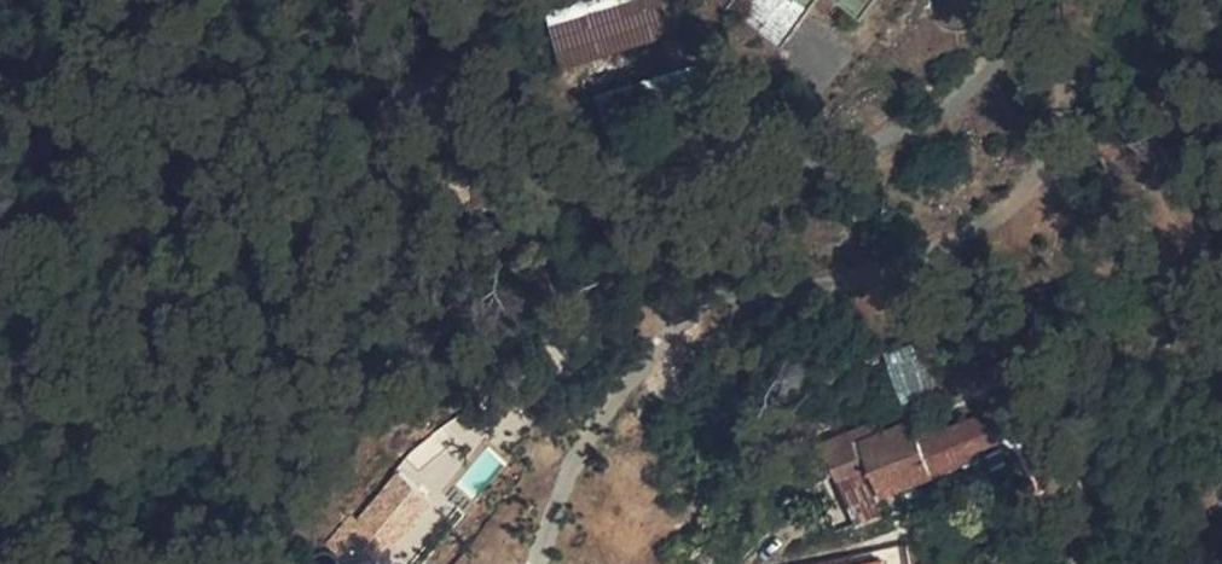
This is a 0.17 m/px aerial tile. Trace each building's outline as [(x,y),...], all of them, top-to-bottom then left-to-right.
[(566,65),(604,53),(692,26),(684,0),(546,0),(566,65)] [(726,9),(782,49),(811,10),(797,0),(732,0),(726,9)] [(811,10),(819,0),(797,0),(811,10)] [(842,3),(865,19),(871,10),(877,0),(844,0),(842,3)] [(610,129),(712,96),(703,67),(690,71),(675,76),(673,68),(599,92),(610,129)] [(470,407),(459,415),(467,427),(478,419),(470,407)] [(459,415),(425,439),(434,451),(440,447),(467,427),(459,415)] [(827,449),(840,443),(856,437),(850,423),(822,435),(827,449)] [(972,460),(959,427),(919,443),(911,427),(844,454),(840,443),(827,449),(821,452),(829,470),(833,468),(838,481),(825,487),(835,512),(867,500),(972,460)] [(343,539),(374,563),(378,563),(388,551),(429,501),(396,474),(343,539)] [(874,519),(867,500),(835,512),(843,530),(874,519)]
